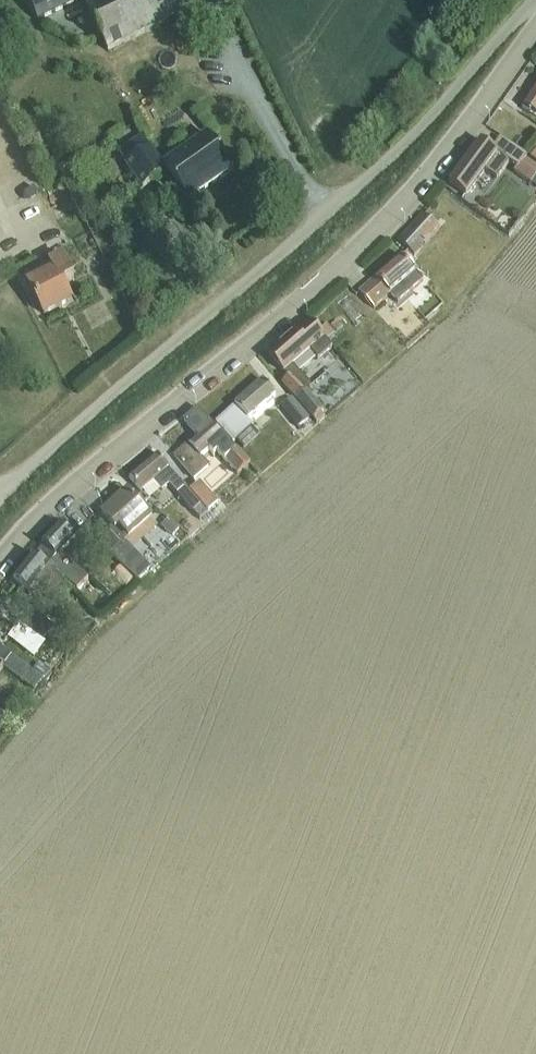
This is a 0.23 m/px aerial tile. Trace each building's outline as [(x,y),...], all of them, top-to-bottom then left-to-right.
[(37,21),(81,0),(27,0),(37,21)] [(108,52),(202,4),(200,0),(94,0),(86,4),(108,52)] [(523,106),(535,115),(535,86),(523,106)] [(167,173),(188,203),(233,171),(208,135),(163,167),(150,149),(126,165),(143,190),(167,173)] [(150,149),(143,137),(130,145),(138,157),(150,149)] [(532,184),(535,188),(535,169),(525,161),(527,159),(500,139),(492,150),(481,142),(458,172),(449,184),(466,196),(474,185),(485,171),(497,180),(509,163),(517,169),(514,172),(531,185),(532,184)] [(431,208),(425,215),(423,213),(398,240),(414,255),(438,228),(437,227),(444,219),(431,208)] [(397,302),(423,280),(401,255),(361,290),(374,306),(389,294),(397,302)] [(63,285),(74,279),(63,257),(50,264),(54,272),(29,285),(44,315),(72,301),(63,285)] [(309,350),(317,359),(332,347),(327,341),(319,331),(308,319),(268,354),(287,377),(282,382),(312,418),(323,409),(305,388),(309,385),(292,365),(309,350)] [(327,324),(319,331),(327,341),(343,328),(337,321),(330,327),(327,324)] [(248,419),(275,395),(262,380),(214,422),(232,442),(252,424),(248,419)] [(308,420),(308,419),(291,397),(280,406),(304,435),(314,427),(308,420)] [(237,475),(250,464),(236,448),(234,450),(198,409),(184,421),(197,435),(174,456),(194,478),(207,466),(200,459),(209,451),(213,456),(217,452),(237,475)] [(170,485),(197,518),(198,516),(201,520),(207,514),(157,454),(129,477),(140,491),(153,481),(162,491),(170,485)] [(190,490),(209,512),(218,504),(199,483),(190,490)] [(158,527),(140,506),(127,490),(101,512),(114,527),(110,531),(111,532),(100,541),(110,552),(111,551),(136,580),(149,569),(133,549),(158,527)] [(166,521),(140,546),(160,566),(186,541),(166,521)] [(65,581),(77,592),(88,579),(68,561),(67,561),(59,553),(75,537),(60,523),(41,542),(44,545),(36,553),(48,564),(65,581)] [(27,592),(33,584),(52,598),(65,581),(48,564),(47,565),(32,554),(12,580),(27,592)] [(2,599),(0,604),(0,617),(10,621),(15,603),(2,599)] [(25,628),(39,639),(48,628),(35,616),(25,628)] [(12,655),(3,667),(9,671),(18,679),(34,691),(43,680),(12,655)] [(39,665),(34,672),(45,680),(50,673),(39,665)]
